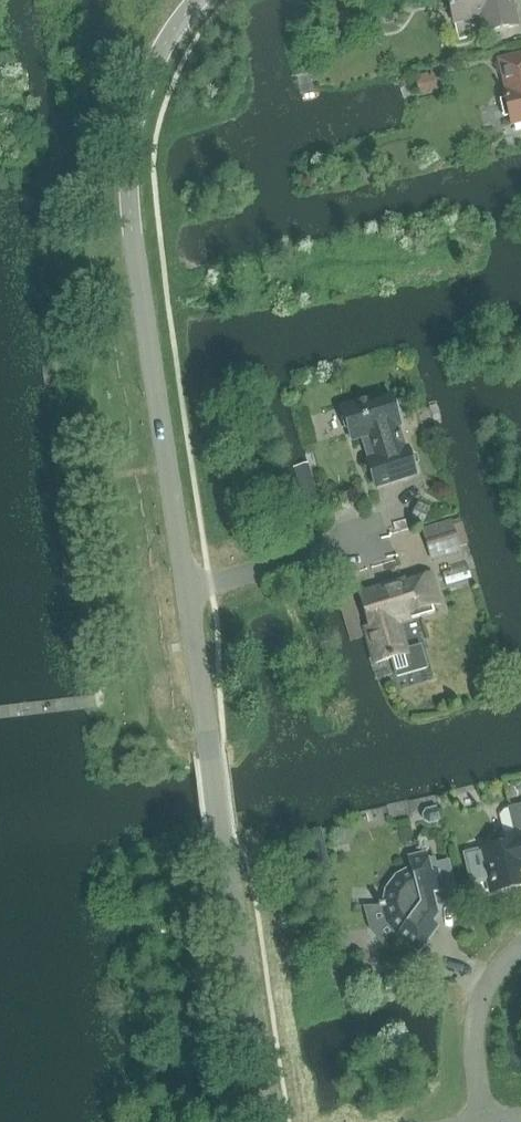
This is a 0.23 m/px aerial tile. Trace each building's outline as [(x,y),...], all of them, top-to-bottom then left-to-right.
[(512,0),(448,0),(454,23),(480,17),(484,34),(518,26),(512,0)] [(348,11),(330,15),(332,25),(350,21),(348,11)] [(500,61),(507,91),(504,92),(512,124),(520,122),(520,56),(500,61)] [(428,74),(416,77),(420,93),(438,88),(434,76),(429,77),(428,74)] [(400,426),(391,397),(375,402),(374,398),(341,408),(352,441),(370,435),(377,458),(367,461),(376,488),(416,475),(407,449),(404,450),(397,427),(400,426)] [(312,462),(294,466),(303,507),(321,501),(312,462)] [(420,505),(413,519),(423,524),(430,510),(420,505)] [(451,521),(422,530),(431,560),(461,551),(459,547),(468,544),(460,518),(451,521)] [(380,594),(366,598),(370,613),(366,615),(370,630),(366,632),(375,664),(390,659),(396,678),(426,669),(420,646),(407,650),(400,627),(412,623),(412,621),(411,620),(434,613),(432,606),(441,604),(433,575),(424,578),(403,584),(402,581),(378,588),(380,594)] [(336,594),(349,640),(365,637),(350,589),(336,594)] [(465,854),(473,884),(487,881),(491,880),(494,892),(520,886),(520,883),(518,870),(520,870),(520,804),(508,808),(508,809),(504,810),(499,816),(505,838),(492,841),(494,847),(480,851),(465,854)] [(426,811),(423,815),(424,821),(429,823),(440,821),(437,809),(426,811)] [(431,873),(426,853),(408,858),(411,868),(396,876),(386,889),(383,908),(388,908),(392,920),(400,931),(396,937),(418,954),(438,927),(432,923),(437,916),(432,895),(442,892),(437,872),(431,873)]
